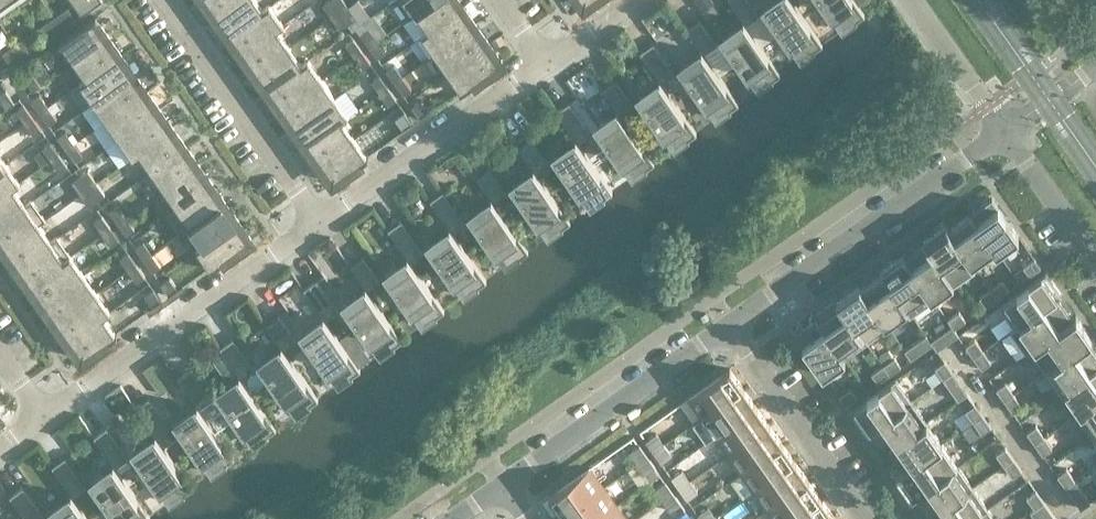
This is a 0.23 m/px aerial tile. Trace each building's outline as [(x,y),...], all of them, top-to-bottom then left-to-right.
[(15,0),(0,0),(0,17),(18,5),(15,0)] [(82,14),(101,0),(72,0),(82,14)] [(216,15),(238,0),(206,0),(216,15)] [(258,0),(238,0),(216,15),(229,33),(263,8),(258,0)] [(333,0),(329,0),(324,4),(332,16),(340,11),(333,0)] [(340,11),(348,5),(345,0),(333,0),(340,11)] [(409,17),(416,12),(433,0),(398,0),(409,17)] [(459,0),(433,0),(416,12),(429,30),(464,6),(459,0)] [(703,11),(715,3),(713,0),(696,0),(703,11)] [(758,14),(748,0),(729,0),(744,20),(745,23),(758,14)] [(765,9),(800,59),(823,43),(792,0),(777,0),(765,9)] [(855,0),(822,0),(842,29),(865,14),(855,0)] [(270,4),(263,8),(229,33),(243,53),(277,28),(284,24),(270,4)] [(357,17),(348,5),(340,11),(349,23),(357,17)] [(477,24),(464,6),(429,30),(422,35),(435,53),(477,24)] [(69,7),(56,16),(63,27),(76,18),(69,7)] [(349,23),(340,11),(332,16),(341,28),(349,23)] [(63,27),(56,16),(42,25),(50,36),(63,27)] [(98,18),(96,16),(60,42),(61,43),(61,42),(74,60),(109,36),(97,19),(98,18)] [(744,20),(742,21),(744,23),(723,38),(758,88),(781,73),(745,23),(744,20)] [(700,21),(688,30),(702,50),(703,52),(716,44),(700,21)] [(490,43),(477,24),(435,53),(448,72),(490,43)] [(369,27),(361,33),(369,45),(377,39),(369,27)] [(290,46),(277,28),(243,53),(255,70),(290,46)] [(30,34),(17,44),(24,54),(37,45),(30,34)] [(121,53),(109,36),(74,60),(86,78),(121,53)] [(362,50),(354,38),(346,43),(354,56),(362,50)] [(386,52),(377,39),(369,45),(378,57),(386,52)] [(503,62),(490,43),(448,72),(462,91),(503,62)] [(24,54),(17,44),(3,53),(11,63),(24,54)] [(653,44),(641,52),(660,79),(661,82),(674,73),(653,44)] [(302,63),(290,46),(255,70),(268,88),(302,63)] [(371,62),(362,50),(354,56),(363,68),(371,62)] [(702,50),(700,51),(702,53),(681,68),(716,118),(739,102),(703,52),(702,50)] [(135,73),(121,53),(86,78),(80,82),(93,102),(135,73)] [(309,59),(302,63),(268,88),(281,107),(322,78),(309,59)] [(395,64),(387,69),(395,82),(403,76),(395,64)] [(33,72),(25,77),(33,89),(41,84),(33,72)] [(148,91),(135,73),(93,102),(106,120),(148,91)] [(388,87),(380,74),(372,80),(380,92),(388,87)] [(412,88),(403,76),(395,82),(404,94),(412,88)] [(335,96),(322,78),(281,107),(294,125),(335,96)] [(661,82),(660,79),(658,80),(660,82),(639,97),(674,147),(697,132),(661,82)] [(618,109),(619,112),(632,103),(616,80),(604,89),(618,109)] [(397,99),(388,87),(380,92),(389,104),(397,99)] [(7,90),(0,95),(0,98),(7,108),(15,102),(7,90)] [(161,109),(148,91),(106,120),(119,138),(161,109)] [(40,94),(32,99),(41,111),(49,106),(40,94)] [(349,116),(335,96),(294,125),(308,145),(342,120),(349,116)] [(422,99),(412,106),(422,119),(431,112),(422,99)] [(569,103),(557,112),(576,138),(577,141),(590,132),(569,103)] [(33,116),(25,105),(17,110),(25,122),(33,116)] [(57,117),(49,106),(41,111),(49,123),(57,117)] [(174,128),(161,109),(119,138),(133,157),(139,153),(174,128)] [(619,112),(618,109),(616,110),(618,112),(597,127),(632,177),(655,161),(619,112)] [(414,124),(405,111),(395,118),(405,131),(414,124)] [(42,128),(33,116),(25,122),(34,134),(42,128)] [(355,138),(342,120),(308,145),(320,162),(355,138)] [(187,146),(174,128),(139,153),(152,171),(187,146)] [(66,130),(58,136),(67,148),(75,142),(66,130)] [(367,156),(355,138),(320,162),(333,181),(369,156),(368,155),(367,156)] [(577,141),(576,138),(574,139),(576,142),(555,156),(590,207),(613,191),(577,141)] [(535,171),(548,162),(532,140),(520,148),(534,168),(535,171)] [(59,153),(51,141),(43,147),(51,159),(59,153)] [(83,154),(75,142),(67,148),(75,160),(83,154)] [(199,164),(187,146),(152,171),(165,189),(199,164)] [(68,165),(59,153),(51,159),(60,171),(68,165)] [(6,163),(0,167),(0,196),(13,187),(20,182),(6,163)] [(212,183),(199,164),(165,189),(178,207),(212,183)] [(535,171),(534,168),(532,169),(534,171),(513,186),(548,236),(571,221),(535,171)] [(506,191),(490,169),(478,178),(492,198),(493,200),(506,191)] [(89,170),(80,176),(89,187),(97,182),(89,170)] [(89,187),(80,176),(72,181),(81,193),(89,187)] [(105,194),(97,182),(89,187),(97,199),(105,194)] [(225,201),(212,183),(178,207),(191,226),(225,201)] [(13,187),(0,196),(0,221),(25,203),(13,187)] [(97,199),(89,187),(81,193),(89,205),(97,199)] [(464,221),(443,191),(431,200),(450,227),(451,230),(464,221)] [(993,197),(970,213),(997,250),(1019,234),(1007,217),(998,206),(993,197)] [(493,200),(492,198),(490,198),(492,201),(471,216),(506,266),(529,250),(493,200)] [(25,203),(0,221),(0,241),(5,248),(39,223),(46,219),(32,199),(25,203)] [(238,219),(225,201),(191,226),(203,243),(238,219)] [(118,204),(110,210),(118,222),(127,216),(118,204)] [(997,250),(970,213),(949,228),(946,223),(946,224),(975,265),(997,250)] [(111,227),(103,215),(94,221),(103,232),(111,227)] [(135,228),(127,216),(118,222),(127,233),(135,228)] [(252,239),(238,219),(203,243),(197,248),(210,267),(209,267),(210,268),(252,239)] [(408,257),(409,259),(422,251),(401,221),(389,230),(408,257)] [(51,240),(39,223),(5,248),(16,265),(51,240)] [(975,265),(946,224),(924,239),(953,280),(975,265)] [(119,239),(111,227),(103,232),(111,244),(119,239)] [(448,228),(450,230),(429,245),(464,295),(487,280),(451,230),(450,227),(448,228)] [(58,236),(51,240),(16,265),(30,284),(71,255),(58,236)] [(953,280),(924,239),(927,244),(906,258),(903,254),(902,254),(932,296),(953,280)] [(144,241),(136,246),(144,258),(152,253),(144,241)] [(170,241),(156,251),(164,262),(178,252),(170,241)] [(137,263),(129,252),(120,257),(129,269),(137,263)] [(161,264),(152,253),(144,258),(153,270),(161,264)] [(932,296),(902,254),(881,269),(910,311),(932,296)] [(84,273),(71,255),(30,284),(43,302),(84,273)] [(409,259),(408,257),(406,258),(408,260),(387,275),(422,325),(445,309),(409,259)] [(1023,265),(1030,275),(1041,267),(1035,257),(1023,265)] [(366,286),(367,289),(380,280),(364,258),(352,267),(366,286)] [(145,275),(137,263),(129,269),(137,281),(145,275)] [(910,311),(881,269),(880,270),(883,274),(863,288),(860,284),(859,285),(888,326),(910,311)] [(97,292),(84,273),(43,302),(56,321),(97,292)] [(1011,330),(1062,295),(1046,273),(1029,285),(1017,293),(1000,305),(1015,326),(1011,330)] [(161,281),(160,281),(171,296),(183,288),(182,287),(179,289),(171,277),(163,283),(161,281)] [(325,319),(338,310),(317,280),(305,289),(324,316),(325,319)] [(1003,280),(991,288),(998,297),(1009,289),(1003,280)] [(888,326),(859,285),(838,300),(867,341),(888,326)] [(163,301),(153,286),(152,287),(154,289),(146,295),(154,306),(151,309),(163,301)] [(367,289),(366,286),(364,287),(366,289),(345,304),(380,354),(403,339),(367,289)] [(998,297),(991,288),(980,296),(986,306),(998,297)] [(111,311),(97,292),(56,321),(69,340),(104,315),(111,311)] [(1062,295),(1011,330),(1027,352),(1077,316),(1072,319),(1058,298),(1062,295)] [(867,341),(838,300),(816,315),(845,357),(867,341)] [(948,318),(952,325),(954,328),(966,320),(959,310),(948,318)] [(116,332),(104,315),(69,340),(82,358),(118,333),(117,332),(116,332)] [(845,357),(816,315),(815,315),(818,320),(797,335),(803,343),(811,355),(823,372),(845,357)] [(324,316),(322,317),(324,319),(303,334),(338,384),(361,368),(325,319),(324,316)] [(1092,338),(1077,316),(1027,352),(1031,349),(1046,370),(1092,338)] [(282,345),(283,348),(296,339),(280,317),(268,326),(282,345)] [(959,334),(954,328),(952,325),(931,340),(933,343),(937,349),(959,334)] [(905,349),(911,358),(933,343),(931,340),(926,334),(905,349)] [(975,338),(966,345),(974,356),(983,350),(975,338)] [(1092,338),(1046,370),(1061,392),(1095,368),(1095,353),(1088,342),(1093,339),(1092,338)] [(240,375),(241,378),(254,369),(233,339),(221,348),(240,375)] [(283,348),(282,345),(280,346),(282,349),(261,363),(296,414),(319,398),(283,348)] [(992,361),(983,350),(974,356),(982,368),(992,361)] [(895,356),(883,364),(890,374),(901,366),(895,356)] [(945,360),(935,366),(943,378),(953,371),(945,360)] [(890,374),(883,364),(871,372),(878,382),(890,374)] [(744,387),(730,368),(690,397),(703,416),(744,387)] [(1061,392),(1077,413),(1095,400),(1095,368),(1061,392)] [(199,407),(212,398),(191,369),(179,378),(198,405),(199,407)] [(960,382),(953,371),(943,378),(951,389),(960,382)] [(240,375),(238,376),(240,378),(219,393),(254,443),(276,428),(241,378),(240,375)] [(912,400),(896,378),(879,390),(867,399),(867,398),(850,410),(866,433),(912,400)] [(1006,381),(997,388),(1005,400),(1014,393),(1006,381)] [(968,393),(960,382),(951,389),(959,400),(968,393)] [(757,406),(744,387),(703,416),(716,434),(757,406)] [(839,395),(846,405),(857,396),(851,387),(839,395)] [(1022,404),(1014,393),(1005,400),(1013,411),(1022,404)] [(156,434),(157,437),(170,428),(149,398),(137,407),(156,434)] [(927,422),(912,400),(866,433),(883,421),(898,442),(889,448),(890,448),(927,422)] [(1077,413),(1092,435),(1095,432),(1095,400),(1077,413)] [(983,414),(975,403),(966,410),(974,421),(983,414)] [(199,407),(198,405),(196,405),(198,408),(177,423),(212,473),(234,457),(199,407)] [(770,424),(757,406),(716,434),(729,453),(770,424)] [(991,426),(983,414),(974,421),(982,433),(991,426)] [(942,444),(927,422),(890,448),(905,469),(896,475),(896,476),(942,444)] [(783,442),(770,424),(729,453),(742,471),(783,442)] [(1037,425),(1027,431),(1035,443),(1045,436),(1037,425)] [(115,466),(128,458),(107,428),(95,437),(113,464),(115,466)] [(656,433),(646,440),(654,451),(664,444),(656,433)] [(157,437),(156,434),(154,435),(156,437),(135,452),(170,502),(192,487),(157,437)] [(1053,448),(1045,436),(1035,443),(1043,454),(1053,448)] [(796,461),(783,442),(742,471),(755,489),(796,461)] [(672,455),(664,444),(654,451),(661,462),(672,455)] [(957,465),(942,444),(896,476),(912,497),(957,465)] [(647,455),(640,445),(630,452),(637,462),(647,455)] [(1014,458),(1006,446),(996,453),(1004,464),(1014,458)] [(655,466),(647,455),(637,462),(645,473),(655,466)] [(73,496),(86,487),(65,458),(53,466),(71,493),(73,496)] [(1022,469),(1014,458),(1004,464),(1013,476),(1022,469)] [(809,479),(796,461),(755,489),(768,508),(809,479)] [(113,464),(112,465),(114,467),(93,482),(119,518),(147,518),(150,516),(115,466),(113,464)] [(973,487),(957,465),(912,497),(912,498),(916,495),(931,516),(973,487)] [(603,486),(590,467),(549,496),(563,515),(603,486)] [(1067,468),(1058,474),(1066,486),(1075,479),(1067,468)] [(682,470),(672,477),(680,488),(690,481),(682,470)] [(809,479),(768,508),(776,518),(791,518),(822,498),(809,479)] [(1091,501),(1075,479),(1066,486),(1081,508),(1091,501)] [(673,492),(666,481),(656,488),(663,499),(673,492)] [(697,491),(690,481),(680,488),(687,498),(697,491)] [(603,486),(563,515),(566,518),(596,518),(616,505),(603,486)] [(44,517),(23,487),(11,496),(27,518),(41,518),(44,517)] [(973,487),(931,516),(933,518),(973,518),(988,508),(973,487)] [(1044,501),(1036,490),(1027,496),(1035,508),(1044,501)] [(681,503),(673,492),(663,499),(671,510),(681,503)] [(71,493),(70,494),(72,496),(51,511),(56,518),(90,518),(73,496),(71,493)] [(822,498),(791,518),(830,518),(834,516),(822,498)] [(1044,501),(1035,508),(1031,511),(1036,518),(1057,518),(1044,501)] [(616,505),(596,518),(626,518),(616,505)] [(698,514),(702,518),(713,518),(716,517),(708,507),(698,514)] [(988,508),(973,518),(995,518),(988,508)]
